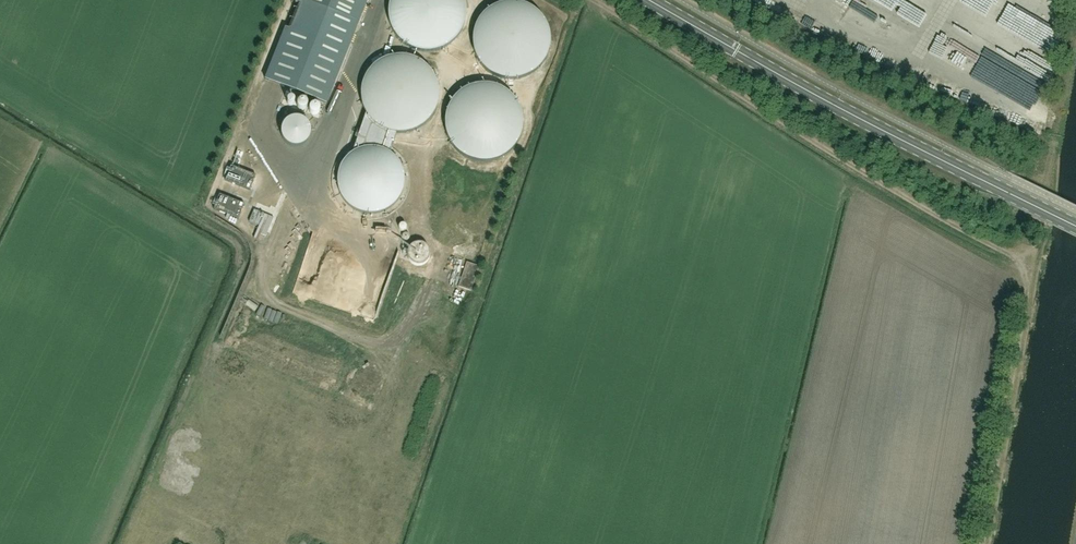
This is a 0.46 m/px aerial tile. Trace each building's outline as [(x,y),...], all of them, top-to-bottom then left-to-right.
[(265,79),(327,104),(359,22),(368,0),(297,0),(295,3),(300,5),(290,30),(286,28),(265,79)] [(388,11),(388,19),(391,27),(395,34),(400,40),(407,45),(414,48),(422,50),(430,50),(438,49),(445,45),(452,41),(457,35),(462,28),(464,20),(465,12),(464,4),(463,0),(390,0),(388,3),(388,11)] [(924,7),(937,14),(941,7),(928,0),(901,0),(914,7),(918,0),(926,4),(924,7)] [(473,32),(472,40),(473,48),(476,56),(480,63),(485,69),(491,74),(499,77),(507,79),(515,79),(523,78),(530,74),(537,70),(542,64),(546,57),(549,49),(550,41),(549,33),(547,25),(543,18),(537,12),(531,7),(523,4),(516,2),(507,2),(499,4),(492,7),(485,12),(480,18),(476,25),(473,32)] [(1038,78),(1041,71),(955,25),(951,32),(1038,78)] [(943,45),(962,54),(966,46),(946,37),(943,45)] [(362,214),(370,215),(378,214),(385,212),(391,207),(397,202),(401,195),(403,188),(404,180),(403,172),(400,165),(395,158),(389,153),(396,133),(404,132),(412,131),(419,127),(426,123),(431,117),(435,110),(437,102),(438,94),(437,86),(435,78),(431,71),(425,65),(418,60),(410,57),(402,55),(394,56),(386,58),(378,62),(372,67),(367,73),(363,81),(361,89),(361,97),(362,105),(366,113),(352,153),(346,158),(342,164),(338,171),(337,179),(337,186),(339,194),(343,201),(348,207),(355,211),(362,214)] [(446,114),(445,123),(446,131),(448,138),(453,145),(458,152),(465,156),(472,160),(480,161),(488,161),(496,160),(504,156),(510,152),(516,145),(520,138),(522,131),(523,123),(522,114),(520,107),(516,100),(510,94),(504,89),(496,85),(488,84),(480,84),(472,85),(465,89),(458,94),(453,100),(448,107),(446,114)] [(271,88),(266,99),(276,103),(280,92),(271,88)] [(281,169),(298,148),(292,143),(275,164),(281,169)] [(232,166),(226,180),(250,190),(256,175),(232,166)] [(219,195),(214,209),(238,219),(244,205),(219,195)] [(403,275),(402,285),(409,286),(411,276),(403,275)]
